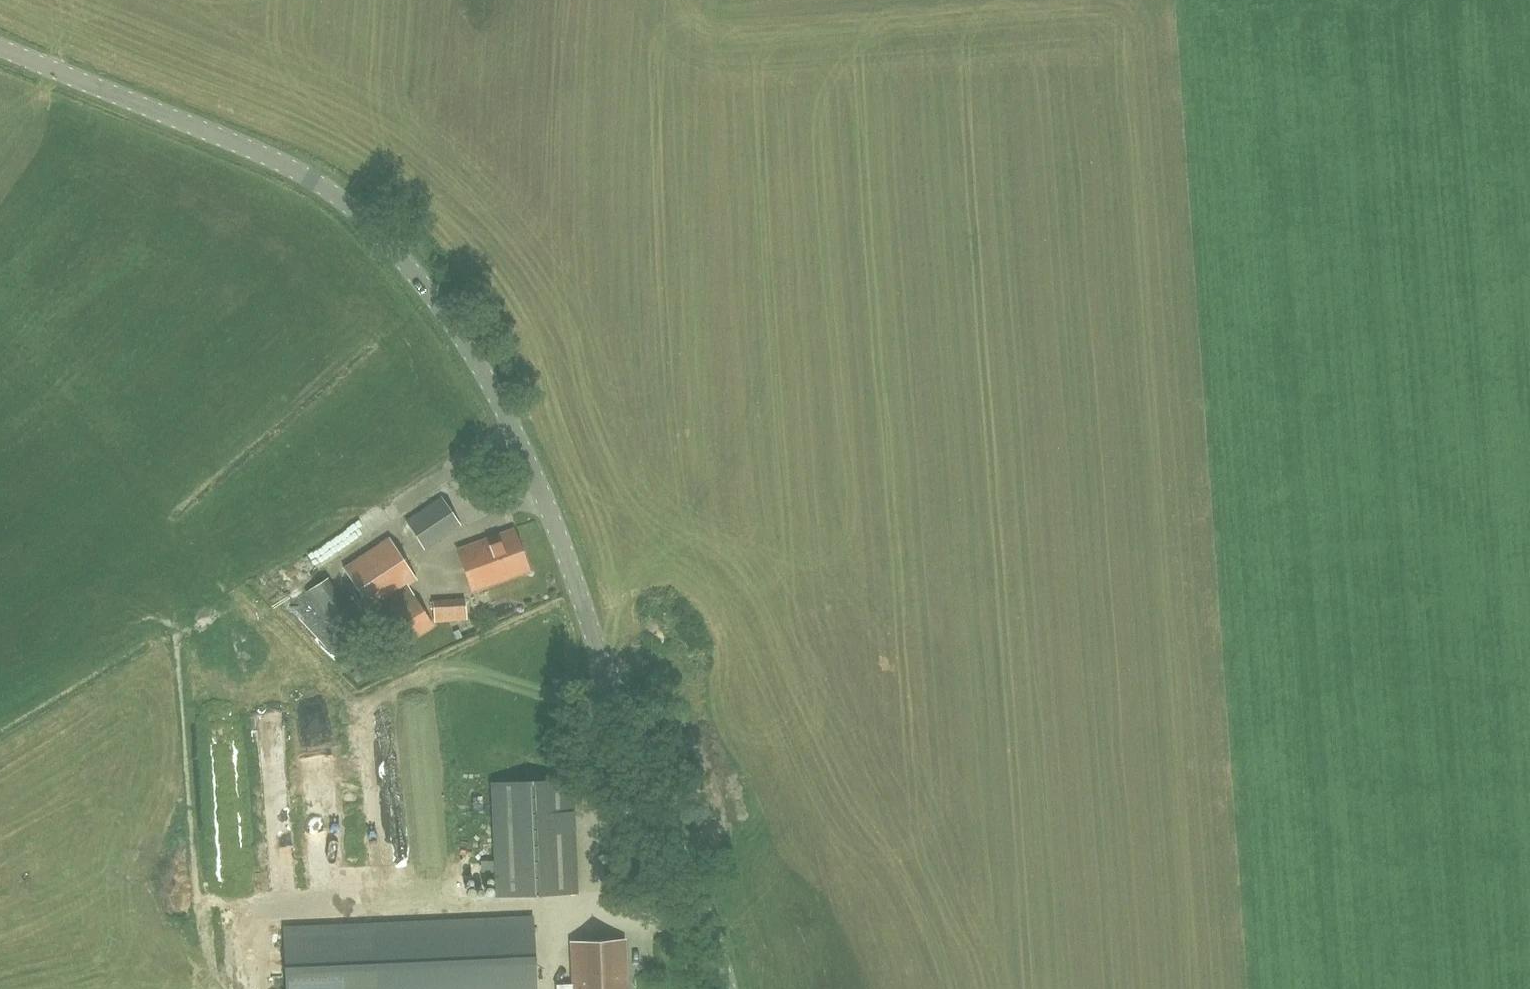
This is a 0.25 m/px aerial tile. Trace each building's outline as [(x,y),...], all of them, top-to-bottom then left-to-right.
[(441,498),(406,522),(425,549),(459,525),(441,498)] [(514,529),(457,550),(472,592),(530,571),(514,529)] [(435,626),(409,587),(417,582),(388,537),(342,568),(369,608),(395,651),(435,626)] [(316,578),(300,590),(320,615),(335,603),(316,578)] [(432,600),(434,623),(467,621),(465,598),(432,600)] [(494,848),(460,849),(461,865),(495,864),(496,896),(576,893),(571,780),(491,783),(494,848)] [(287,988),(536,988),(532,916),(372,924),(284,928),(287,988)] [(571,943),(573,988),(626,988),(624,940),(571,943)]
